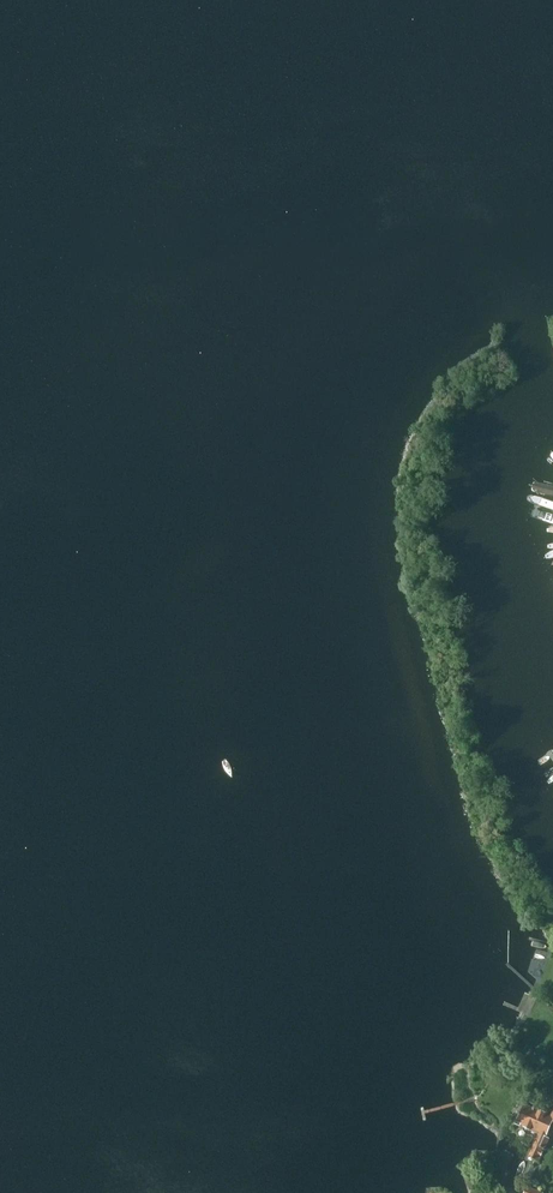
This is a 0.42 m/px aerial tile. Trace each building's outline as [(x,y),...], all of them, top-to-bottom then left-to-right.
[(526,1049),(522,1056),(530,1060),(534,1053),(526,1049)] [(538,1135),(528,1158),(538,1163),(548,1139),(545,1138),(551,1124),(552,1125),(552,1111),(551,1117),(523,1105),(516,1120),(522,1122),(520,1127),(538,1135)]
